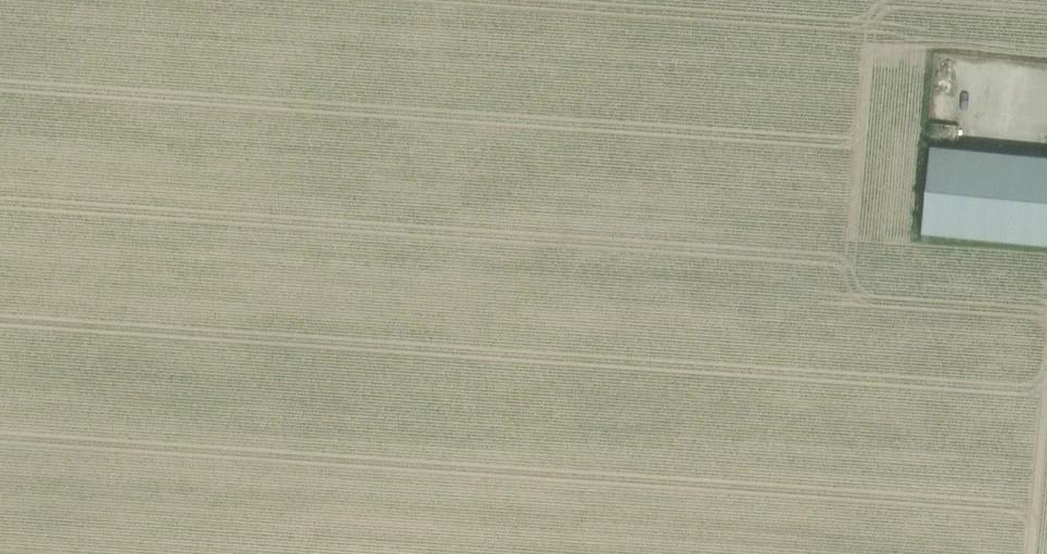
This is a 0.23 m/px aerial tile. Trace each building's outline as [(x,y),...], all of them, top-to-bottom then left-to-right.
[(962,117),(962,95),(935,95),(935,117),(962,117)] [(1022,154),(934,145),(925,231),(1013,240),(1022,154)] [(1022,154),(1013,240),(1046,244),(1046,157),(1022,154)]
